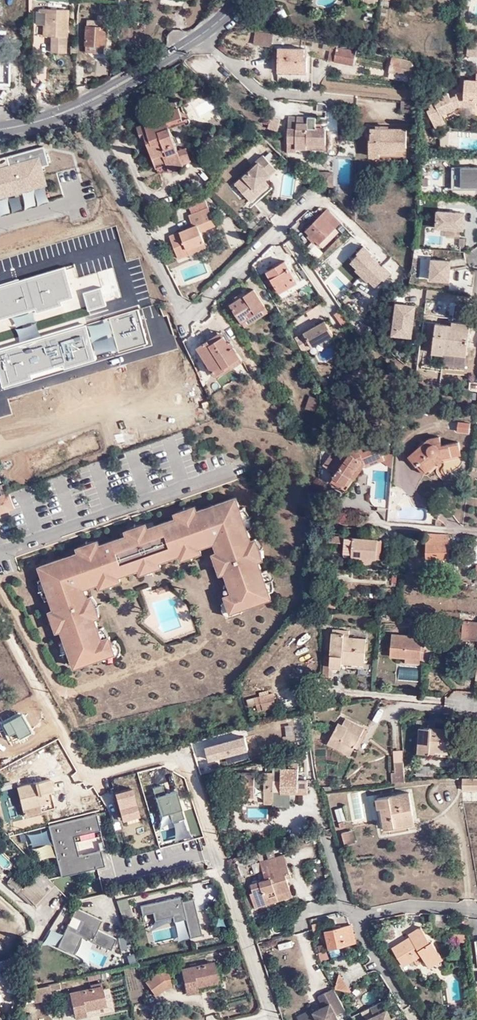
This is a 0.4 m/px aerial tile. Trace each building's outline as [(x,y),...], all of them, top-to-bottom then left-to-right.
[(264,14),(269,1),(266,0),(261,0),(256,11),(264,14)] [(38,25),(46,26),(47,6),(41,6),(38,9),(38,25)] [(65,50),(76,50),(76,43),(67,43),(68,6),(66,7),(48,6),(47,6),(46,26),(46,33),(51,34),(58,34),(57,41),(51,42),(51,49),(65,50)] [(86,43),(104,43),(105,15),(97,15),(97,19),(87,19),(86,43)] [(273,34),(256,31),(253,42),(271,46),(273,34)] [(470,38),(468,53),(476,54),(476,39),(470,38)] [(103,51),(104,43),(86,43),(86,51),(103,51)] [(328,60),(332,61),(352,65),(355,51),(336,47),(332,46),(328,60)] [(11,61),(8,60),(8,55),(0,54),(0,77),(10,78),(11,61)] [(280,77),(309,79),(310,65),(306,65),(306,57),(281,55),(280,77)] [(393,56),(389,71),(410,76),(413,61),(393,56)] [(410,76),(389,71),(388,76),(409,81),(410,76)] [(476,71),(476,77),(465,77),(464,89),(459,89),(458,89),(457,90),(456,91),(456,92),(455,93),(450,96),(448,90),(427,100),(430,107),(427,108),(436,126),(446,121),(442,113),(456,106),(459,105),(476,106),(476,100),(476,71)] [(208,93),(196,104),(205,114),(217,104),(208,93)] [(167,104),(169,111),(179,108),(177,101),(167,104)] [(418,113),(418,103),(401,101),(400,111),(418,113)] [(166,163),(169,169),(184,164),(183,161),(179,149),(171,126),(185,122),(180,107),(179,108),(169,111),(155,115),(155,118),(148,120),(149,123),(138,126),(142,136),(146,136),(151,134),(154,142),(148,144),(156,166),(166,163)] [(282,116),(273,114),(270,126),(279,128),(282,116)] [(298,146),(310,147),(311,140),(326,141),(327,125),(322,125),(322,121),(316,121),(317,115),(298,114),(297,125),(290,125),(290,140),(298,141),(298,146)] [(367,155),(379,156),(379,150),(394,151),(395,148),(404,149),(405,131),(372,130),(372,140),(368,140),(367,155)] [(298,146),(298,141),(290,140),(289,149),(298,150),(298,146)] [(0,166),(0,212),(25,206),(25,205),(52,198),(43,164),(50,162),(46,145),(7,155),(9,163),(0,166)] [(188,147),(179,149),(183,161),(192,158),(188,147)] [(404,160),(404,149),(395,148),(394,151),(379,150),(379,156),(379,159),(404,160)] [(262,174),(272,164),(263,154),(252,165),(254,167),(244,176),(246,178),(238,186),(251,200),(259,192),(255,188),(266,178),(262,174)] [(158,173),(169,169),(166,163),(156,166),(158,173)] [(276,168),(272,164),(262,174),(266,178),(276,168)] [(454,166),(454,188),(476,188),(476,165),(454,166)] [(332,169),(323,169),(323,176),(332,184),(332,169)] [(269,182),(266,178),(255,188),(259,192),(269,182)] [(188,209),(191,216),(210,208),(207,201),(188,209)] [(467,209),(439,207),(437,225),(466,228),(467,209)] [(192,249),(209,243),(205,232),(218,227),(210,208),(191,216),(195,227),(172,236),(182,260),(194,255),(192,249)] [(309,228),(322,241),(337,226),(342,221),(330,208),(309,228)] [(326,245),(341,229),(337,226),(322,241),(326,245)] [(311,255),(322,253),(319,239),(308,242),(311,255)] [(212,252),(209,243),(192,249),(194,255),(196,258),(212,252)] [(367,243),(351,258),(378,283),(393,269),(367,243)] [(454,256),(433,254),(431,276),(452,278),(454,256)] [(271,270),(280,285),(290,279),(295,284),(302,279),(288,259),(271,270)] [(234,303),(247,321),(269,305),(257,288),(234,303)] [(411,296),(430,297),(431,290),(412,289),(411,296)] [(398,298),(393,331),(414,334),(418,301),(398,298)] [(271,309),(269,305),(247,321),(250,324),(271,309)] [(308,350),(337,331),(328,316),(298,335),(308,350)] [(443,354),(444,348),(468,351),(471,323),(445,320),(444,325),(436,324),(433,353),(443,354)] [(212,339),(216,343),(228,334),(225,330),(212,339)] [(212,339),(201,347),(218,372),(233,361),(236,366),(246,358),(228,334),(216,343),(212,339)] [(467,357),(468,351),(444,348),(443,354),(467,357)] [(312,394),(308,406),(318,409),(322,397),(312,394)] [(459,427),(470,429),(471,420),(460,419),(459,427)] [(411,455),(418,463),(422,460),(430,467),(441,457),(445,456),(463,451),(459,441),(445,444),(442,435),(431,437),(411,455)] [(358,465),(362,468),(364,466),(368,459),(378,455),(384,453),(383,450),(380,444),(365,449),(362,442),(347,448),(342,455),(334,449),(324,463),(337,472),(335,475),(338,477),(346,482),(348,480),(358,465)] [(394,464),(395,452),(383,450),(384,453),(378,455),(392,466),(394,464)] [(422,460),(418,463),(430,475),(447,460),(445,456),(441,457),(430,467),(422,460)] [(349,486),(362,468),(358,465),(348,480),(346,482),(338,477),(335,475),(333,478),(345,487),(349,486)] [(0,495),(0,512),(15,506),(10,491),(0,495)] [(78,550),(40,564),(46,580),(52,598),(55,605),(63,628),(66,637),(73,658),(75,664),(109,652),(102,634),(96,616),(88,593),(85,585),(98,580),(121,572),(138,566),(160,558),(179,552),(201,544),(215,539),(218,548),(226,570),(232,589),(238,606),(272,595),(259,559),(251,536),(248,526),(240,506),(236,494),(198,508),(178,515),(149,525),(128,532),(101,542),(78,550)] [(178,515),(198,508),(197,503),(189,504),(185,505),(182,507),(176,510),(178,515)] [(240,506),(248,526),(253,524),(251,517),(251,514),(249,511),(245,505),(240,506)] [(390,520),(391,506),(380,506),(380,509),(382,511),(386,516),(388,519),(390,520)] [(128,532),(149,525),(147,520),(140,522),(136,522),(133,524),(127,528),(128,532)] [(450,535),(428,533),(428,540),(426,540),(424,566),(448,567),(448,570),(457,570),(458,556),(450,550),(450,535)] [(251,536),(259,559),(265,556),(264,551),(263,546),(261,542),(257,534),(251,536)] [(85,540),(77,544),(78,550),(101,542),(99,536),(93,537),(88,538),(85,540)] [(371,559),(371,558),(370,554),(376,555),(376,539),(328,536),(327,541),(343,543),(351,543),(351,553),(361,554),(361,559),(361,560),(362,560),(362,561),(363,562),(364,562),(365,562),(366,562),(367,563),(367,562),(368,562),(369,561),(370,560),(370,559),(371,559)] [(380,539),(376,539),(376,555),(370,554),(371,558),(379,559),(380,539)] [(351,559),(361,559),(361,554),(351,553),(351,543),(343,543),(343,553),(344,554),(345,555),(346,556),(347,557),(348,558),(349,558),(350,558),(351,559)] [(203,550),(201,544),(179,552),(181,557),(188,556),(191,555),(195,553),(199,552),(203,550)] [(220,572),(226,570),(218,548),(212,550),(213,554),(214,558),(215,562),(220,572)] [(160,558),(138,566),(140,572),(145,571),(151,569),(153,569),(157,567),(162,564),(160,558)] [(123,578),(121,572),(98,580),(100,586),(107,584),(111,583),(116,582),(119,580),(123,578)] [(52,598),(46,580),(42,581),(42,582),(42,587),(43,590),(45,594),(49,600),(52,598)] [(238,606),(232,589),(224,592),(226,598),(223,600),(223,601),(223,604),(223,607),(224,608),(225,610),(227,611),(228,613),(232,612),(231,609),(238,606)] [(93,592),(88,593),(96,616),(101,614),(100,607),(99,603),(98,598),(96,594),(93,592)] [(57,630),(63,628),(55,605),(49,607),(50,613),(51,616),(52,620),(54,624),(57,630)] [(461,637),(468,638),(469,621),(462,620),(461,637)] [(468,638),(476,638),(476,621),(470,620),(469,621),(468,638)] [(405,657),(420,658),(420,651),(420,645),(424,645),(425,631),(409,630),(409,636),(391,635),(390,656),(405,657)] [(110,632),(102,634),(109,652),(117,649),(118,652),(121,651),(121,647),(121,645),(121,643),(120,642),(119,640),(117,638),(117,637),(113,638),(110,632)] [(330,666),(332,666),(341,667),(341,664),(341,660),(364,662),(365,640),(348,639),(349,632),(343,632),(343,635),(332,634),(330,658),(330,666)] [(73,658),(66,637),(61,639),(62,646),(63,651),(65,654),(69,660),(73,658)] [(331,679),(332,666),(330,666),(330,658),(325,658),(323,675),(322,677),(324,678),(331,679)] [(273,694),(260,697),(263,710),(276,707),(273,694)] [(348,729),(352,721),(347,718),(342,725),(338,723),(328,742),(350,755),(361,736),(348,729)] [(365,729),(352,721),(348,729),(361,736),(365,729)] [(421,755),(451,757),(452,732),(422,730),(421,755)] [(248,733),(208,740),(211,756),(251,749),(248,733)] [(240,757),(252,754),(251,748),(224,754),(225,761),(240,758),(240,757)] [(264,772),(264,802),(272,802),(272,806),(289,806),(289,793),(306,793),(306,779),(297,779),(297,762),(288,762),(288,767),(272,767),(272,772),(264,772)] [(420,774),(434,773),(434,764),(419,765),(420,774)] [(12,777),(28,773),(26,766),(10,770),(12,777)] [(393,777),(393,785),(406,783),(405,766),(394,767),(395,776),(393,777)] [(253,772),(240,772),(240,797),(253,797),(253,772)] [(461,789),(476,789),(476,779),(461,779),(461,789)] [(16,788),(22,810),(49,804),(46,790),(51,788),(49,780),(16,788)] [(169,812),(172,821),(186,817),(176,786),(165,790),(163,782),(151,786),(160,815),(169,812)] [(120,818),(140,814),(134,784),(114,788),(120,818)] [(52,793),(51,788),(46,790),(49,804),(22,810),(24,817),(54,809),(50,793),(52,793)] [(383,808),(386,829),(407,825),(406,817),(415,816),(411,793),(378,800),(380,809),(383,808)] [(349,819),(348,805),(336,806),(337,819),(349,819)] [(49,823),(61,874),(105,864),(101,847),(79,852),(75,834),(101,828),(97,812),(49,823)] [(416,823),(415,816),(406,817),(407,825),(416,823)] [(345,843),(356,841),(354,828),(343,830),(345,843)] [(281,850),(257,857),(259,864),(283,857),(281,850)] [(7,868),(12,862),(0,851),(0,863),(7,868)] [(277,895),(289,891),(286,878),(289,877),(283,857),(259,864),(264,881),(249,886),(252,893),(249,894),(254,908),(278,900),(277,895)] [(243,859),(233,863),(238,877),(247,874),(243,859)] [(25,886),(23,885),(18,890),(35,905),(53,884),(40,869),(25,886)] [(12,875),(7,881),(18,890),(23,885),(12,875)] [(292,897),(289,891),(277,895),(278,900),(292,897)] [(148,912),(155,943),(202,933),(193,893),(141,904),(143,913),(148,912)] [(122,904),(123,911),(132,908),(130,902),(122,904)] [(117,919),(133,915),(132,910),(132,909),(132,908),(123,911),(116,913),(117,919)] [(446,927),(446,915),(433,914),(433,926),(446,927)] [(322,932),(325,931),(335,929),(334,921),(320,924),(322,932)] [(335,929),(325,931),(329,948),(355,943),(351,925),(335,929)] [(265,926),(257,928),(261,940),(268,938),(265,926)] [(411,939),(409,935),(391,947),(402,965),(420,954),(425,963),(439,955),(430,940),(429,941),(423,934),(419,926),(411,931),(414,937),(411,939)] [(465,934),(453,933),(452,940),(464,941),(465,934)] [(106,935),(75,941),(78,956),(108,951),(106,935)] [(135,960),(134,945),(127,945),(126,935),(122,935),(123,961),(135,960)] [(322,959),(330,957),(325,942),(318,944),(322,959)] [(441,958),(439,955),(425,963),(427,967),(441,958)] [(204,981),(205,983),(216,980),(212,961),(180,969),(185,993),(196,990),(195,985),(195,983),(204,981)] [(146,983),(155,996),(166,987),(171,986),(168,971),(160,972),(146,983)] [(351,992),(340,975),(336,990),(351,992)] [(51,999),(48,986),(37,989),(40,1001),(51,999)] [(94,1005),(94,1008),(106,1005),(102,987),(70,994),(69,994),(74,1018),(85,1015),(84,1010),(84,1008),(94,1005)] [(40,1001),(37,989),(31,990),(34,1003),(40,1001)] [(333,990),(317,998),(323,1009),(313,1014),(301,1019),(337,1019),(336,1017),(345,1012),(333,990)] [(382,1002),(370,1009),(374,1016),(368,1018),(369,1019),(396,1019),(394,1017),(391,1019),(382,1002)] [(297,1019),(301,1019),(313,1014),(311,1010),(296,1018),(297,1019)]
